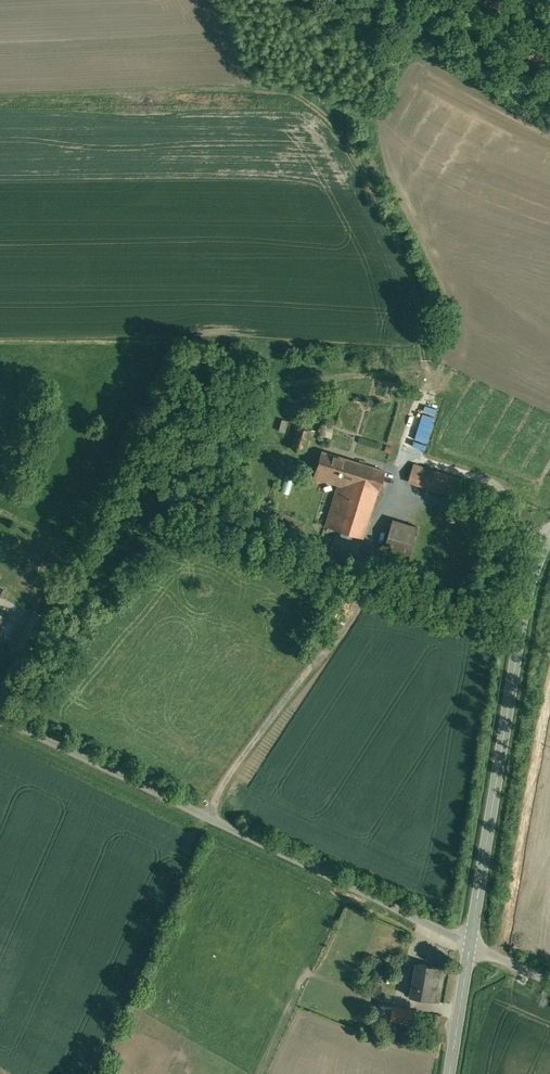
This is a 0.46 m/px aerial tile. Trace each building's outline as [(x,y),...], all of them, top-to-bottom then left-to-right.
[(279,419),(277,430),(285,432),(287,420),(279,419)] [(310,430),(294,424),(286,446),(303,451),(310,430)] [(362,464),(322,451),(314,477),(338,485),(355,490),(356,484),(362,464)] [(309,463),(302,461),(299,470),(306,472),(309,463)] [(384,471),(362,464),(356,484),(376,491),(378,491),(384,471)] [(435,471),(413,464),(409,477),(431,484),(435,471)] [(462,480),(435,471),(431,484),(458,492),(462,480)] [(356,484),(355,490),(338,485),(335,497),(323,493),(314,523),(362,537),(376,491),(356,484)] [(418,527),(392,519),(382,552),(408,560),(418,527)] [(281,553),(264,547),(261,555),(278,561),(281,553)] [(442,967),(415,963),(410,996),(438,1000),(442,967)] [(414,1011),(392,1006),(389,1020),(411,1025),(414,1011)]
